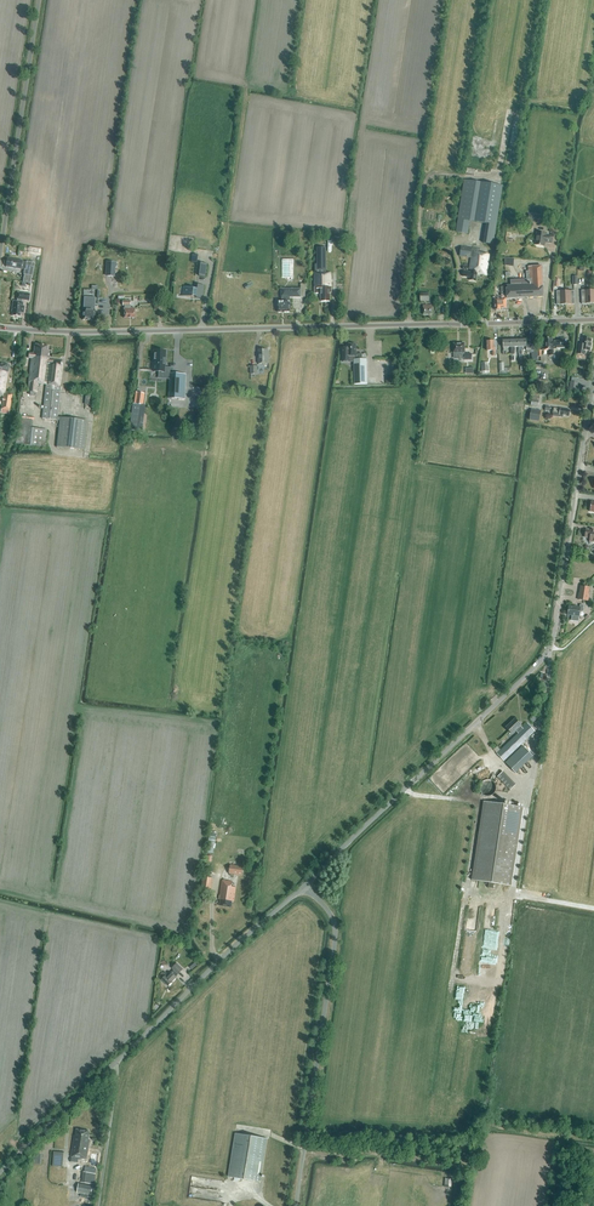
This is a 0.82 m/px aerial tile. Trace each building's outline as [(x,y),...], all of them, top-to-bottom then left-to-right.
[(502,186),(464,180),(455,232),(469,234),(471,221),(486,223),(483,243),(493,245),(502,186)] [(542,223),(543,216),(529,214),(528,221),(542,223)] [(515,243),(517,228),(508,226),(505,241),(515,243)] [(545,242),(552,244),(553,236),(547,235),(547,234),(537,232),(534,245),(545,247),(545,242)] [(326,273),(326,248),(317,248),(317,264),(314,264),(315,272),(314,272),(314,293),(317,293),(317,292),(321,292),(321,301),(329,301),(329,292),(331,292),(331,273),(326,273)] [(486,275),(489,254),(477,252),(477,250),(461,248),(460,255),(471,257),(469,272),(464,272),(463,277),(470,278),(469,280),(476,281),(477,274),(486,275)] [(21,269),(21,268),(25,269),(24,274),(32,276),(34,263),(22,261),(22,260),(7,258),(6,266),(21,269)] [(505,265),(514,266),(515,258),(504,258),(505,265)] [(293,259),(282,259),(282,277),(293,277),(293,259)] [(115,276),(116,262),(106,262),(105,276),(115,276)] [(507,299),(543,297),(542,266),(528,267),(529,271),(526,272),(527,280),(511,281),(511,286),(507,286),(507,290),(506,290),(507,299)] [(244,286),(246,290),(250,288),(249,287),(254,285),(252,281),(244,286)] [(202,299),(204,285),(198,284),(198,289),(185,287),(184,296),(178,295),(193,297),(193,296),(197,296),(196,298),(202,299)] [(278,303),(277,312),(289,313),(289,303),(290,303),(290,298),(301,298),(301,289),(281,289),(281,302),(277,302),(277,303),(278,303)] [(590,304),(590,290),(581,291),(582,304),(590,304)] [(566,305),(565,291),(556,292),(557,305),(566,305)] [(574,291),(565,291),(566,305),(574,305),(574,291)] [(29,300),(30,293),(20,292),(20,295),(17,295),(17,298),(17,301),(13,300),(11,312),(13,312),(12,315),(20,316),(20,311),(23,311),(24,306),(22,306),(23,302),(22,302),(22,299),(29,300)] [(428,301),(429,293),(420,293),(420,301),(428,301)] [(500,309),(506,309),(505,294),(501,295),(501,299),(494,300),(495,311),(500,310),(500,309)] [(95,297),(84,297),(83,320),(94,320),(95,310),(92,310),(92,306),(95,306),(95,302),(94,302),(95,298),(95,297)] [(134,318),(135,318),(135,308),(131,308),(130,300),(122,300),(123,305),(124,305),(124,309),(124,318),(131,318),(132,318),(134,318)] [(423,315),(432,315),(432,305),(423,305),(423,315)] [(553,349),(565,348),(565,337),(561,337),(561,340),(552,340),(552,338),(544,338),(544,343),(543,343),(543,349),(549,349),(549,355),(554,355),(553,349)] [(582,345),(578,344),(577,354),(585,355),(585,351),(590,351),(590,347),(591,347),(591,344),(591,340),(582,338),(582,345)] [(522,364),(522,354),(522,347),(526,347),(526,353),(532,352),(532,347),(532,342),(526,343),(526,339),(518,340),(519,347),(519,364),(522,364)] [(492,355),(495,355),(495,349),(494,349),(494,341),(487,341),(487,351),(492,351),(492,355)] [(455,358),(460,358),(464,358),(464,360),(472,360),(472,354),(464,354),(464,353),(465,353),(465,343),(463,343),(463,342),(461,342),(460,343),(454,343),(454,349),(453,350),(453,353),(454,353),(455,358)] [(40,359),(42,345),(35,344),(34,353),(31,353),(30,358),(32,358),(40,359)] [(355,354),(355,344),(346,344),(346,351),(342,351),(341,352),(341,355),(342,356),(347,356),(355,356),(355,359),(353,359),(353,384),(366,384),(366,359),(361,359),(361,354),(355,354)] [(57,411),(60,386),(63,361),(49,359),(49,355),(47,355),(48,345),(42,345),(40,359),(32,358),(28,391),(30,392),(30,395),(34,396),(35,392),(36,392),(37,383),(46,384),(42,419),(59,421),(56,446),(84,450),(87,420),(60,417),(60,411),(57,411)] [(259,364),(269,364),(268,353),(266,353),(266,350),(258,350),(259,364)] [(154,351),(153,371),(158,372),(163,372),(163,378),(170,378),(169,398),(183,399),(185,375),(171,374),(171,368),(164,368),(165,352),(154,351)] [(3,396),(1,412),(9,413),(12,394),(5,393),(8,364),(0,363),(0,396),(3,396)] [(577,391),(578,382),(577,382),(578,378),(572,377),(571,381),(570,390),(577,391)] [(548,387),(549,380),(535,378),(534,386),(548,387)] [(139,429),(142,405),(143,405),(144,393),(136,392),(135,403),(133,403),(129,428),(139,429)] [(540,394),(533,393),(531,405),(538,406),(540,394)] [(554,408),(553,412),(553,416),(562,418),(563,417),(563,415),(569,416),(570,410),(561,408),(560,409),(554,408)] [(539,421),(541,410),(531,409),(530,420),(539,421)] [(18,418),(16,444),(45,447),(47,429),(32,428),(32,419),(18,418)] [(591,530),(586,529),(585,537),(590,538),(590,541),(593,542),(593,530),(591,530)] [(589,588),(581,586),(581,587),(581,588),(580,595),(579,594),(578,599),(588,601),(589,596),(587,596),(588,589),(589,589),(589,588)] [(579,616),(580,611),(583,611),(583,605),(580,605),(580,607),(569,606),(568,615),(572,615),(571,621),(578,621),(579,616)] [(512,733),(515,730),(518,732),(517,733),(497,753),(496,753),(504,761),(534,731),(527,723),(522,728),(520,726),(521,724),(515,718),(506,727),(512,733)] [(533,756),(522,745),(505,762),(516,773),(533,756)] [(515,785),(503,772),(498,776),(510,790),(515,785)] [(489,780),(488,780),(487,780),(486,780),(485,780),(484,780),(483,781),(482,781),(481,782),(480,783),(480,784),(479,785),(479,786),(479,787),(479,788),(479,789),(479,790),(479,791),(480,792),(481,793),(481,794),(482,794),(482,795),(483,795),(484,795),(484,796),(485,796),(486,796),(487,796),(488,796),(489,796),(490,796),(490,795),(491,795),(492,795),(492,794),(493,794),(493,793),(494,793),(494,792),(495,791),(495,790),(495,789),(495,788),(495,787),(495,786),(495,785),(494,784),(494,783),(493,782),(492,781),(491,781),(491,780),(490,780),(489,780)] [(522,807),(483,801),(471,880),(510,886),(522,807)] [(207,852),(213,853),(216,833),(209,832),(207,852)] [(242,876),(244,867),(230,866),(229,874),(242,876)] [(211,880),(203,878),(201,888),(201,889),(210,891),(211,880)] [(221,881),(219,899),(220,899),(219,904),(220,904),(220,906),(231,908),(232,902),(234,902),(236,888),(232,888),(232,882),(224,881),(224,880),(223,880),(223,881),(221,881)] [(165,972),(160,978),(168,987),(172,983),(172,982),(176,978),(175,976),(177,974),(178,975),(182,970),(177,964),(172,969),(174,970),(169,976),(165,972)] [(87,1159),(90,1140),(88,1139),(90,1131),(77,1130),(76,1136),(74,1136),(71,1157),(84,1159),(84,1158),(86,1158),(85,1159),(87,1159)] [(261,1182),(268,1139),(235,1133),(228,1177),(261,1182)] [(63,1152),(53,1152),(52,1166),(62,1167),(63,1152)] [(94,1185),(96,1174),(95,1174),(96,1168),(86,1166),(85,1172),(83,1172),(81,1183),(94,1185)] [(93,1186),(79,1183),(77,1193),(91,1195),(93,1186)]
